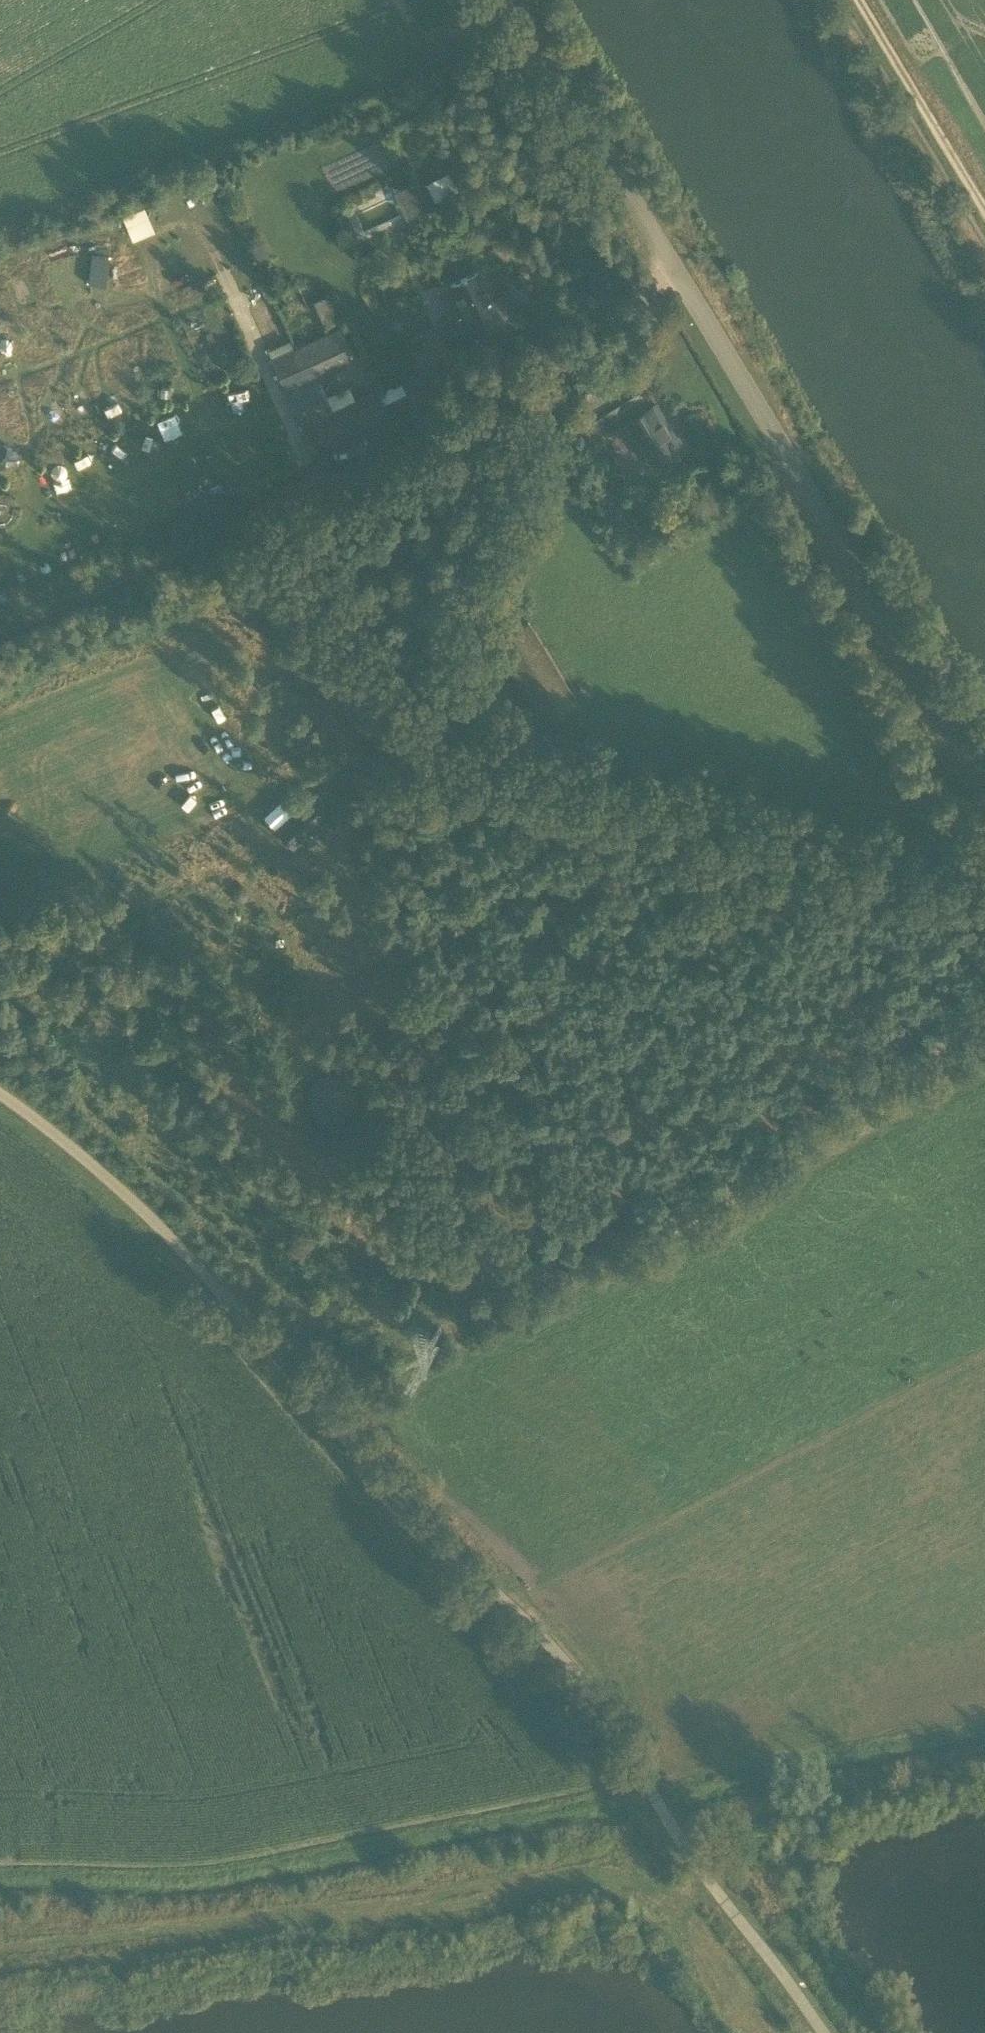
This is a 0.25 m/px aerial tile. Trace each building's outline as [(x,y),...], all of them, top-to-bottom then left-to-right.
[(426,206),(458,190),(448,171),(416,187),(426,206)] [(122,286),(123,249),(95,248),(94,285),(122,286)] [(479,270),(450,284),(464,313),(438,326),(448,346),(504,318),(479,270)] [(318,378),(357,360),(342,327),(272,359),(287,392),(318,378)] [(318,378),(287,392),(317,457),(393,422),(378,390),(333,410),(318,378)] [(621,410),(655,467),(684,450),(655,403),(645,408),(640,400),(643,398),(634,383),(572,420),(588,445),(599,438),(593,427),(621,410)] [(210,699),(219,685),(207,678),(199,692),(210,699)] [(325,816),(309,799),(289,819),(305,836),(325,816)]
